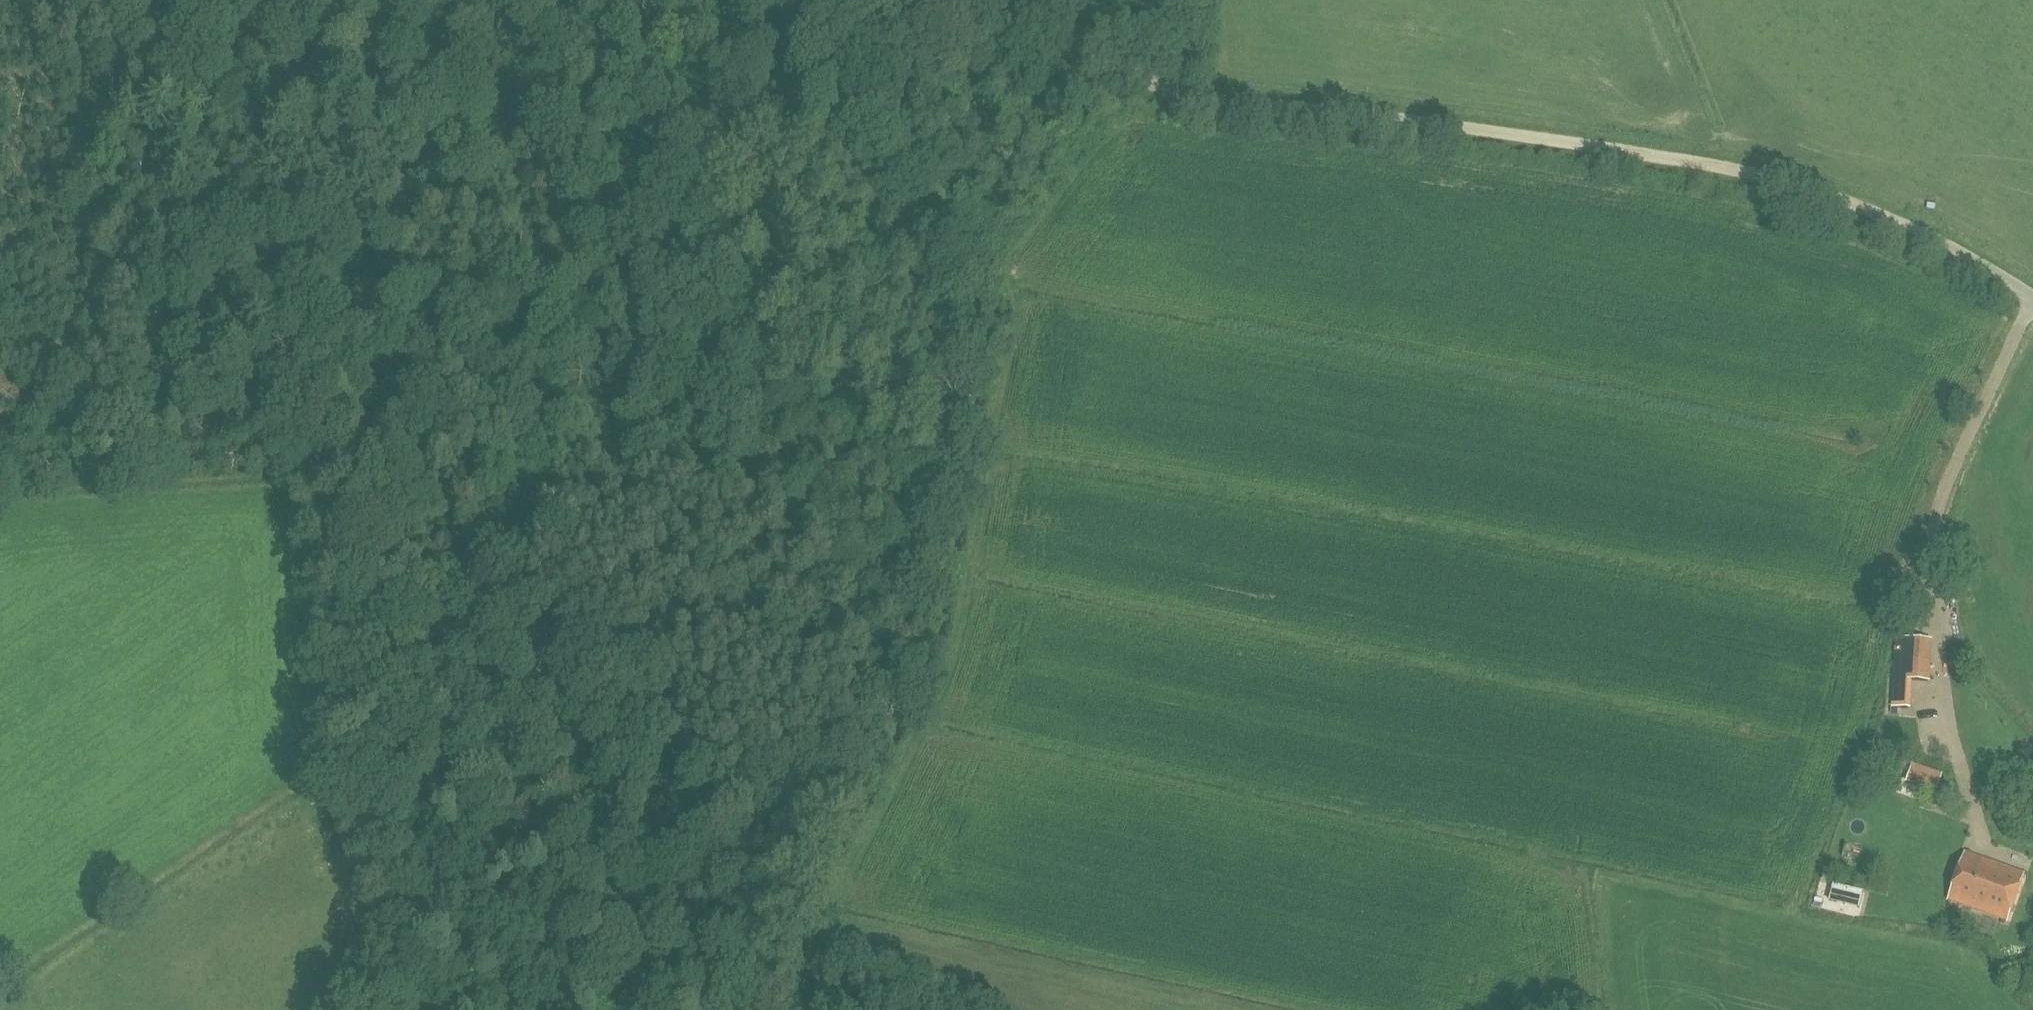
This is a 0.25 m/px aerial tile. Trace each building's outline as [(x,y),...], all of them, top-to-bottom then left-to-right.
[(1917,694),(1918,680),(1929,681),(1932,640),(1903,638),(1899,692),(1917,694)] [(1930,767),(1924,786),(1936,790),(1942,770),(1930,767)] [(2007,921),(2024,875),(1964,853),(1947,899),(2007,921)]
